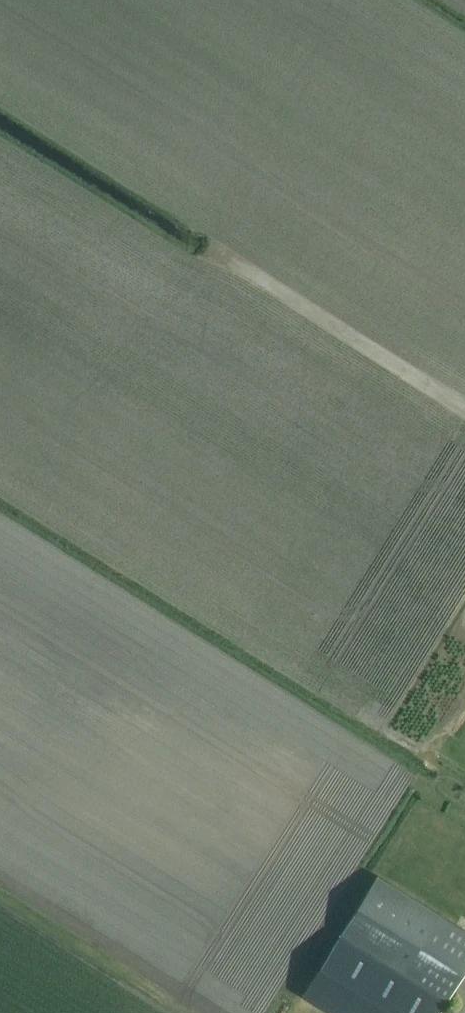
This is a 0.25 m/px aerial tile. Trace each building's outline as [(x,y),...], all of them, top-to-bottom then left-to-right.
[(447,1002),(464,972),(464,931),(377,877),(303,996),(330,1012),(440,1012),(447,1002)]
